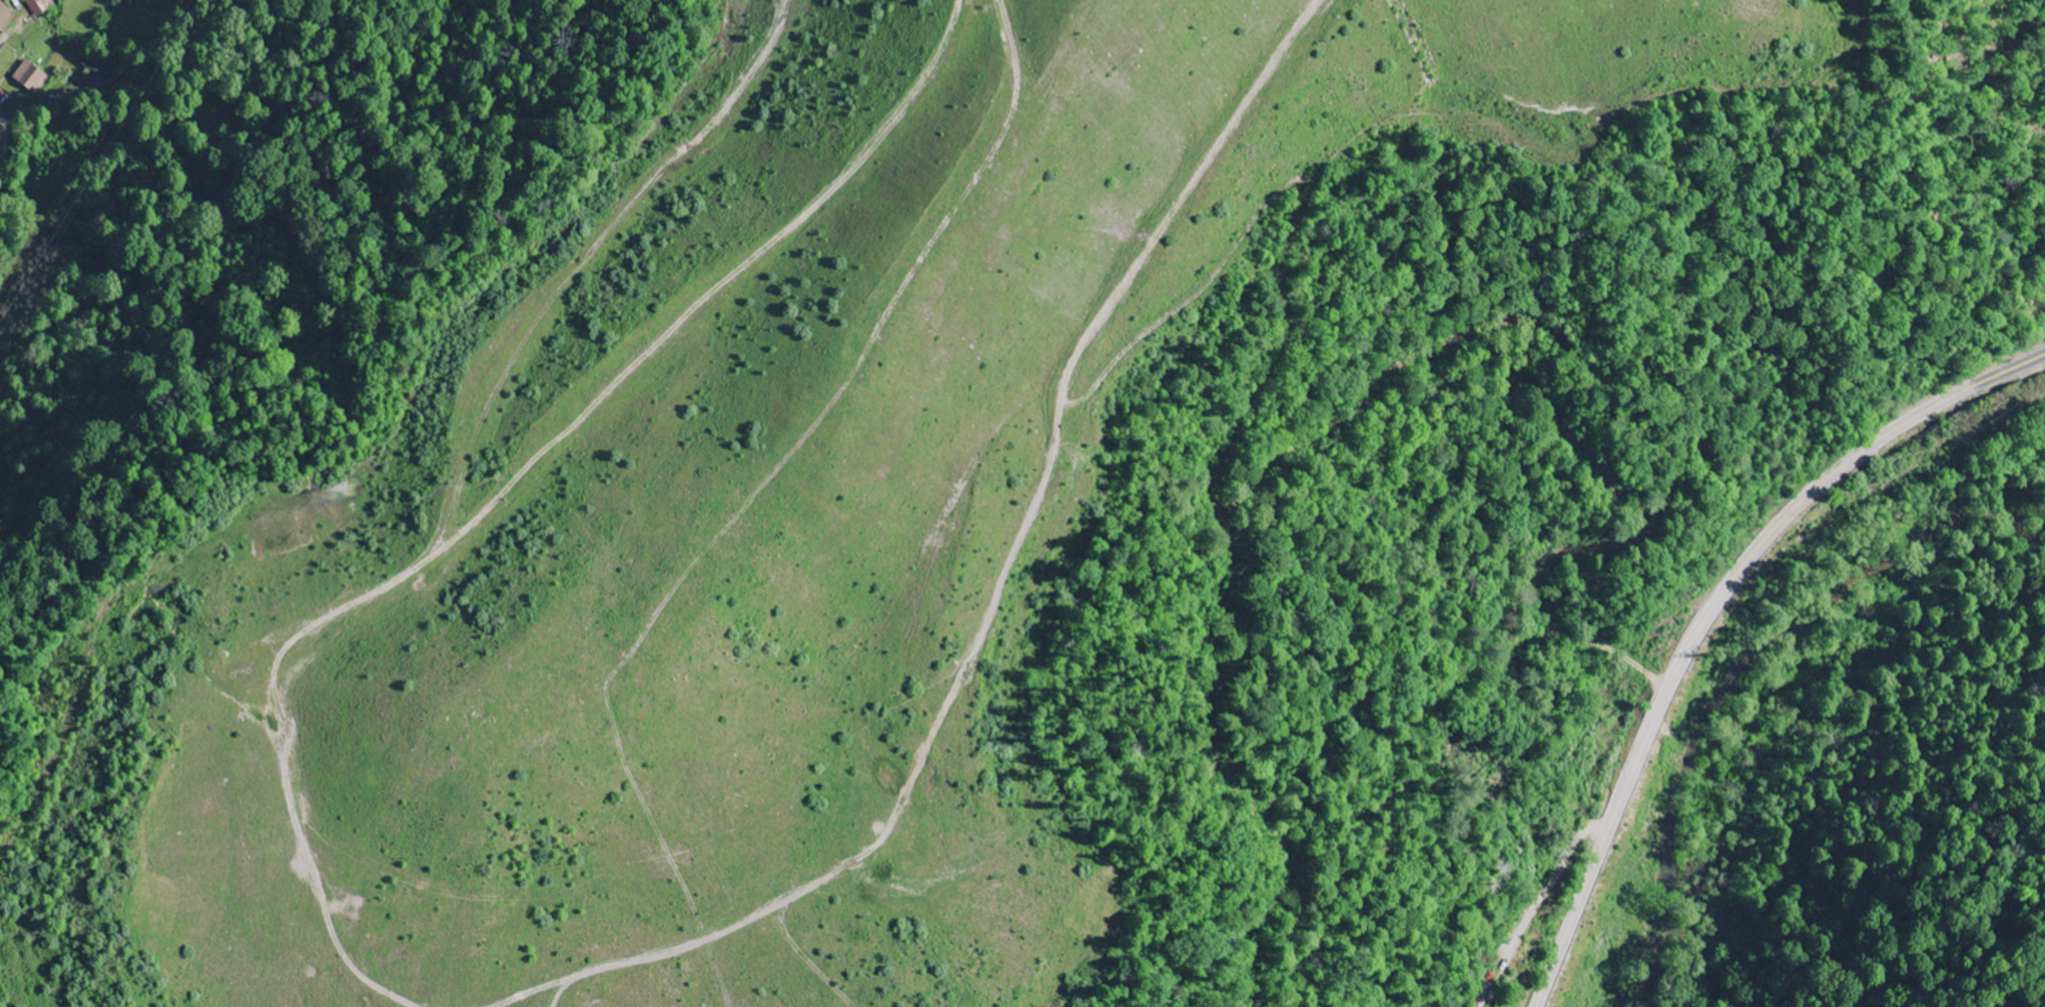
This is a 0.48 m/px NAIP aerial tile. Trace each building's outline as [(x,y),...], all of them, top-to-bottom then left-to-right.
[(52,0),(26,0),(34,18),(56,7),(52,0)] [(33,94),(47,76),(25,60),(12,78),(33,94)]
